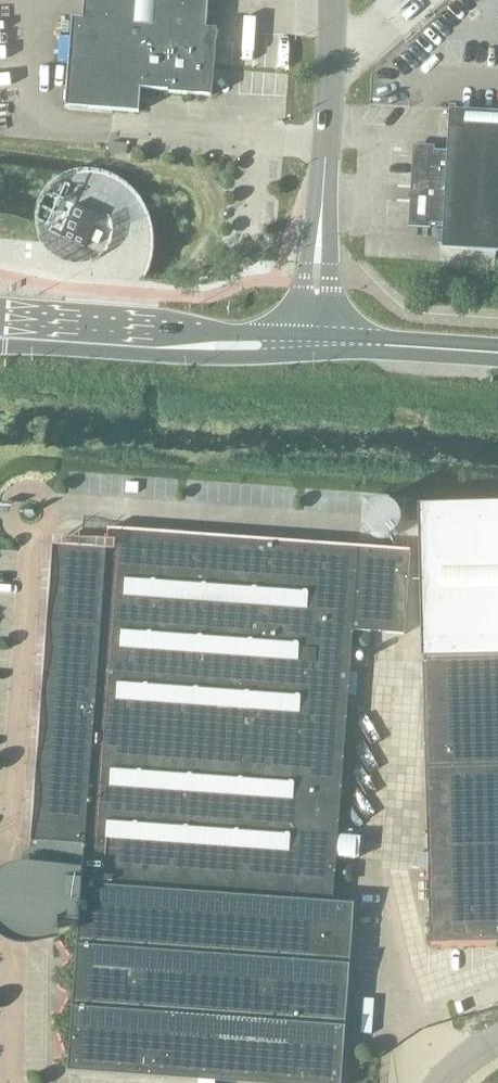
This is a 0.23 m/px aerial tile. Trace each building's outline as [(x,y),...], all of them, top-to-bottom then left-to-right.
[(73,19),(66,107),(140,113),(142,90),(169,92),(169,94),(171,94),(171,97),(181,98),(181,95),(213,97),(218,30),(207,29),(210,0),(85,0),(84,20),(73,19)] [(497,252),(497,113),(450,110),(448,152),(418,150),(414,224),(444,225),(443,249),(497,252)] [(62,200),(49,230),(85,249),(100,218),(62,200)] [(425,507),(436,942),(497,940),(497,505),(425,507)] [(0,942),(1,943),(2,944),(3,944),(4,945),(5,945),(6,946),(8,946),(9,947),(10,947),(11,948),(12,948),(13,948),(14,949),(15,949),(17,949),(18,949),(19,950),(20,950),(59,943),(57,930),(58,921),(79,925),(68,1072),(199,1081),(199,1082),(216,1082),(217,1082),(224,1082),(345,1082),(357,906),(357,905),(341,903),(342,887),(343,884),(335,883),(337,858),(357,859),(359,837),(339,836),(354,631),(405,635),(411,552),(109,530),(107,550),(53,547),(31,842),(30,867),(21,866),(20,866),(19,867),(18,867),(17,867),(15,867),(14,867),(13,868),(12,868),(11,868),(10,869),(9,869),(8,870),(6,870),(5,871),(4,871),(3,872),(2,873),(1,873),(0,874),(0,942)]
